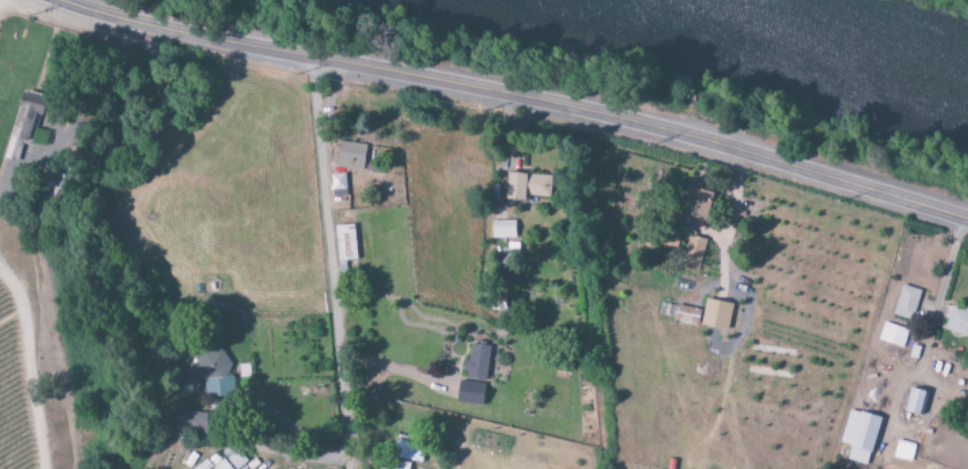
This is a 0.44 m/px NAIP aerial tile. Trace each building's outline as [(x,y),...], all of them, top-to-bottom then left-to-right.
[(30,144),(40,107),(18,102),(9,138),(30,144)] [(366,146),(340,142),(336,167),(362,171),(366,146)] [(62,182),(45,171),(37,185),(54,195),(62,182)] [(524,196),(549,198),(551,176),(507,173),(504,200),(523,202),(524,196)] [(347,197),(345,174),(331,175),(332,197),(347,197)] [(692,219),(691,224),(703,227),(712,193),(687,188),(680,216),(692,219)] [(514,221),(491,222),(491,240),(515,239),(514,221)] [(334,226),(336,262),(356,262),(354,225),(334,226)] [(698,272),(707,240),(688,235),(679,267),(698,272)] [(921,291),(902,286),(892,315),(911,321),(921,291)] [(700,326),(727,332),(733,305),(706,299),(700,326)] [(658,316),(697,326),(701,312),(662,301),(658,316)] [(909,330),(884,323),(878,341),(903,349),(909,330)] [(468,362),(464,361),(462,379),(486,381),(490,347),(470,345),(468,362)] [(232,366),(218,346),(192,363),(206,384),(232,366)] [(923,417),(927,393),(909,390),(905,414),(923,417)] [(840,444),(850,446),(846,460),(867,466),(880,418),(849,410),(840,444)] [(210,414),(185,413),(184,433),(209,434),(210,414)] [(426,444),(397,437),(392,457),(421,464),(426,444)] [(893,458),(911,462),(916,445),(898,441),(893,458)] [(237,450),(225,460),(233,468),(240,468),(248,462),(237,450)] [(223,460),(219,462),(214,455),(195,468),(229,468),(223,460)] [(410,465),(391,461),(390,468),(409,468),(410,465)]
